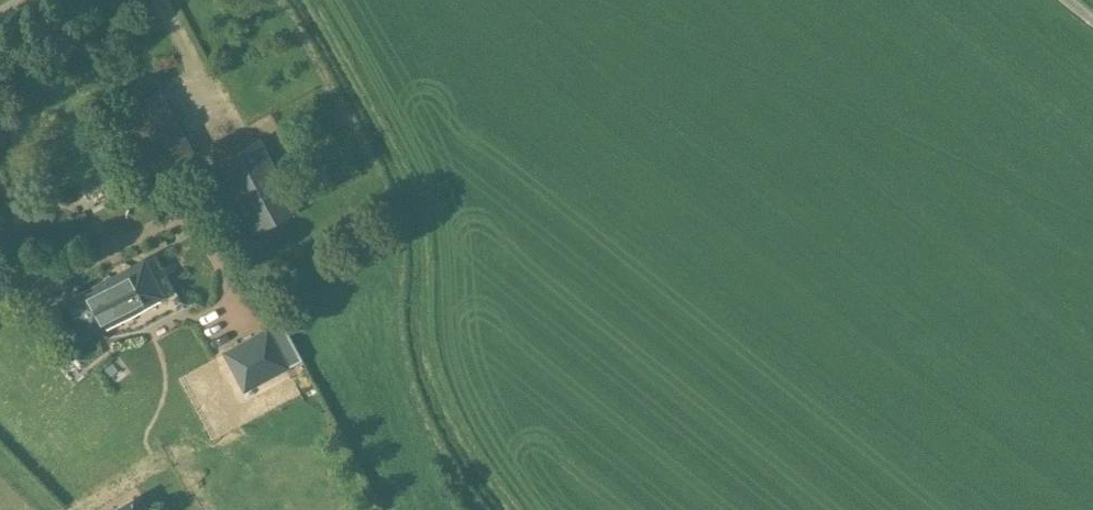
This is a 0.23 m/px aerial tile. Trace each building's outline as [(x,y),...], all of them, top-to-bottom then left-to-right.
[(113,115),(146,177),(195,151),(161,88),(113,115)] [(259,140),(220,160),(257,230),(296,210),(259,140)] [(104,328),(123,317),(164,293),(146,259),(84,290),(104,328)] [(270,376),(288,366),(268,329),(226,352),(234,367),(259,354),(270,376)] [(132,499),(112,509),(138,509),(132,499)]
